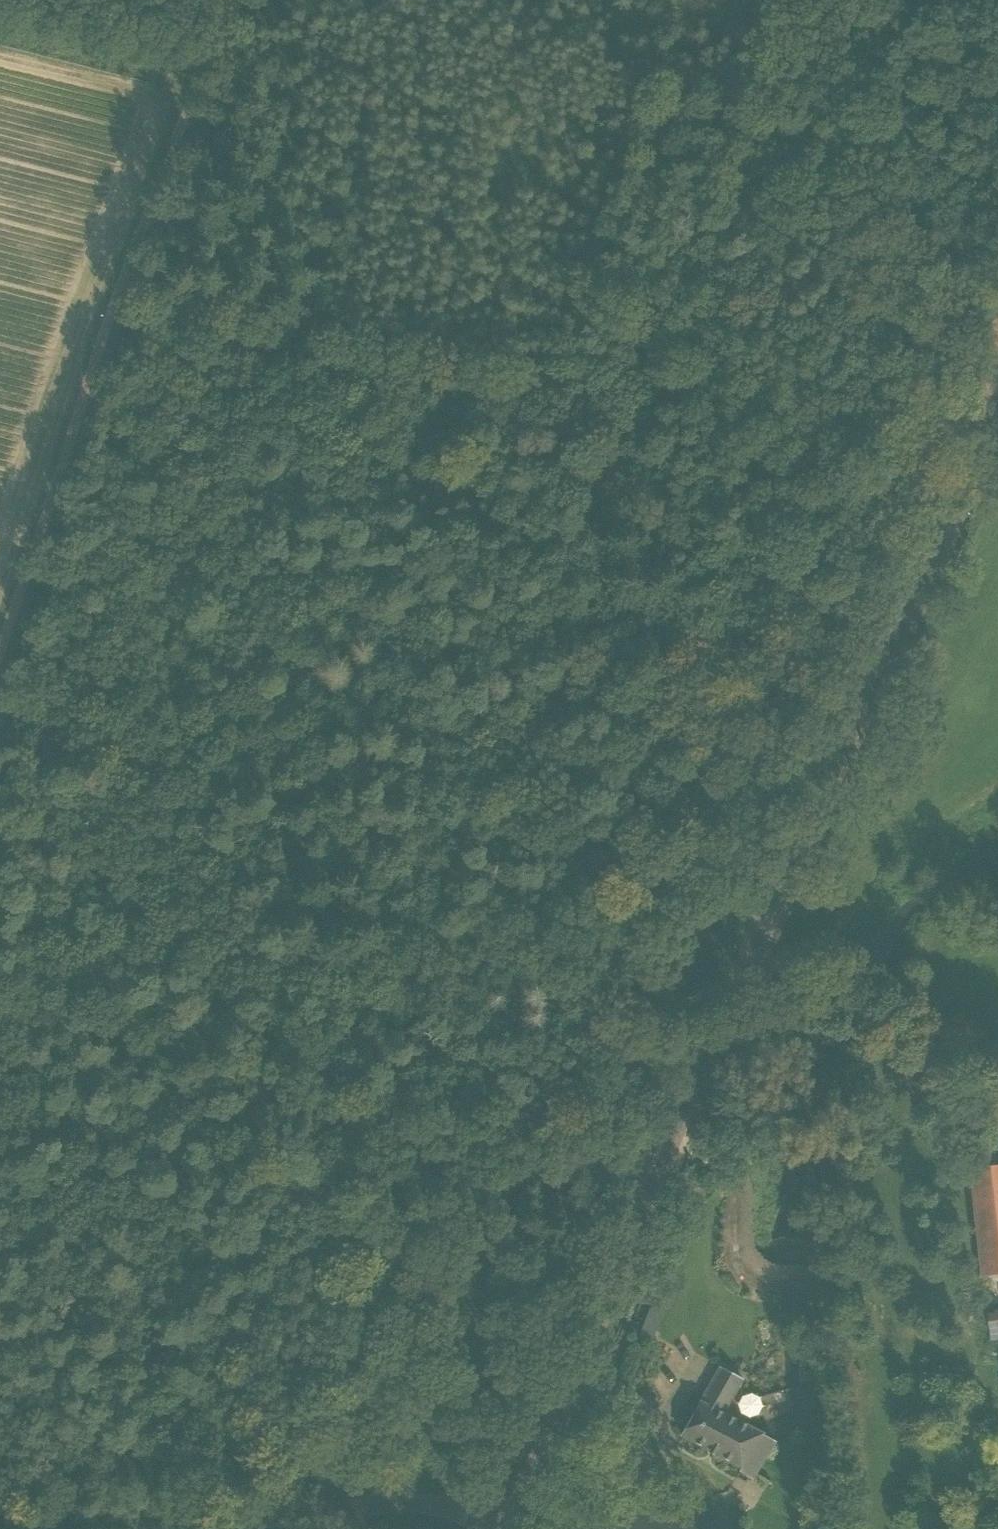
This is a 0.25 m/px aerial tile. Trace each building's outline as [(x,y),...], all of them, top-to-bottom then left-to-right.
[(972,1169),(986,1276),(997,1275),(997,1166),(972,1169)] [(989,1313),(991,1337),(997,1336),(997,1312),(989,1313)] [(653,1334),(642,1330),(640,1335),(651,1339),(653,1334)] [(752,1479),(775,1440),(767,1436),(758,1431),(725,1414),(743,1380),(720,1367),(682,1435),(740,1468),(738,1471),(752,1479)]
